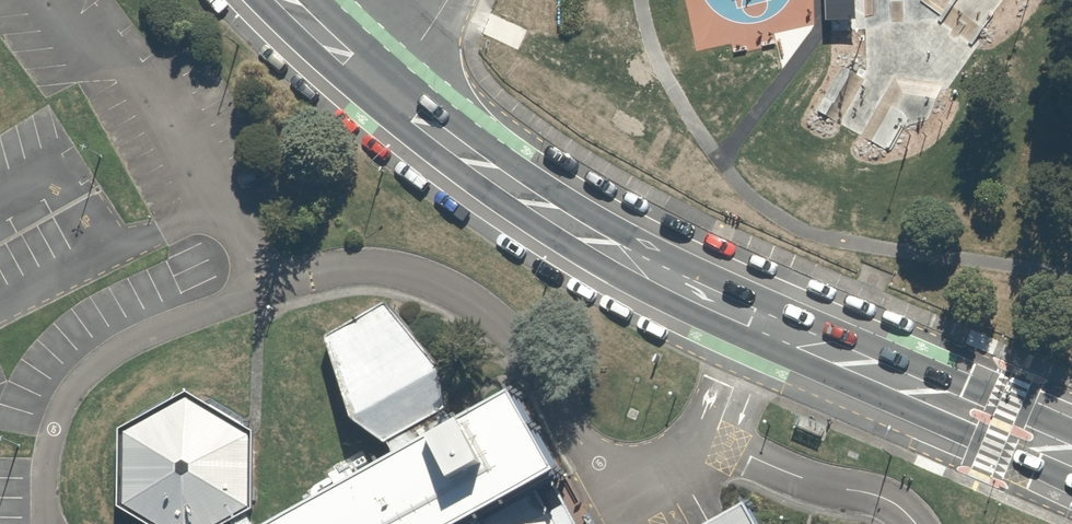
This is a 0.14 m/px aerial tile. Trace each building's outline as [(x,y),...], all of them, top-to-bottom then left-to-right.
[(402,464),(459,432),(458,429),(464,426),(457,414),(451,417),(448,412),(450,411),(448,370),(386,302),(327,336),(355,419),(388,444),(391,444),(402,464)] [(259,511),(259,433),(206,401),(192,393),(179,400),(177,401),(138,423),(133,426),(124,431),(123,509),(149,523),(234,523),(235,523),(249,516),(259,511)] [(402,464),(293,523),(483,523),(559,481),(571,475),(525,395),(459,432),(402,464)] [(483,523),(582,523),(559,481),(483,523)] [(755,505),(721,523),(766,523),(755,505)]
